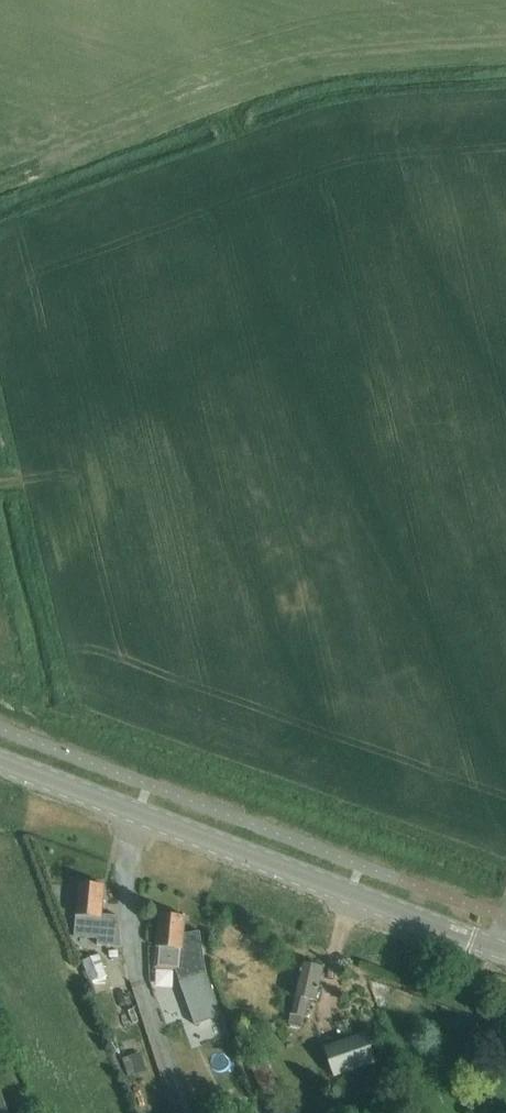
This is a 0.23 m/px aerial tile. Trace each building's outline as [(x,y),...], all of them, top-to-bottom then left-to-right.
[(74,937),(98,940),(97,946),(121,949),(118,919),(101,917),(105,888),(81,885),(74,937)] [(160,916),(156,970),(177,972),(180,982),(207,973),(201,932),(184,935),(185,919),(160,916)] [(103,952),(87,959),(97,982),(112,975),(103,952)] [(290,1014),(291,1015),(289,1024),(302,1028),(310,1001),(315,1002),(323,972),(303,966),(290,1014)] [(180,983),(191,1016),(216,1007),(206,975),(180,983)] [(325,1049),(335,1078),(374,1064),(364,1035),(325,1049)] [(141,1051),(130,1055),(136,1071),(148,1066),(141,1051)] [(252,1068),(262,1092),(278,1086),(268,1061),(252,1068)] [(3,1093),(0,1094),(0,1112),(9,1112),(3,1093)]
